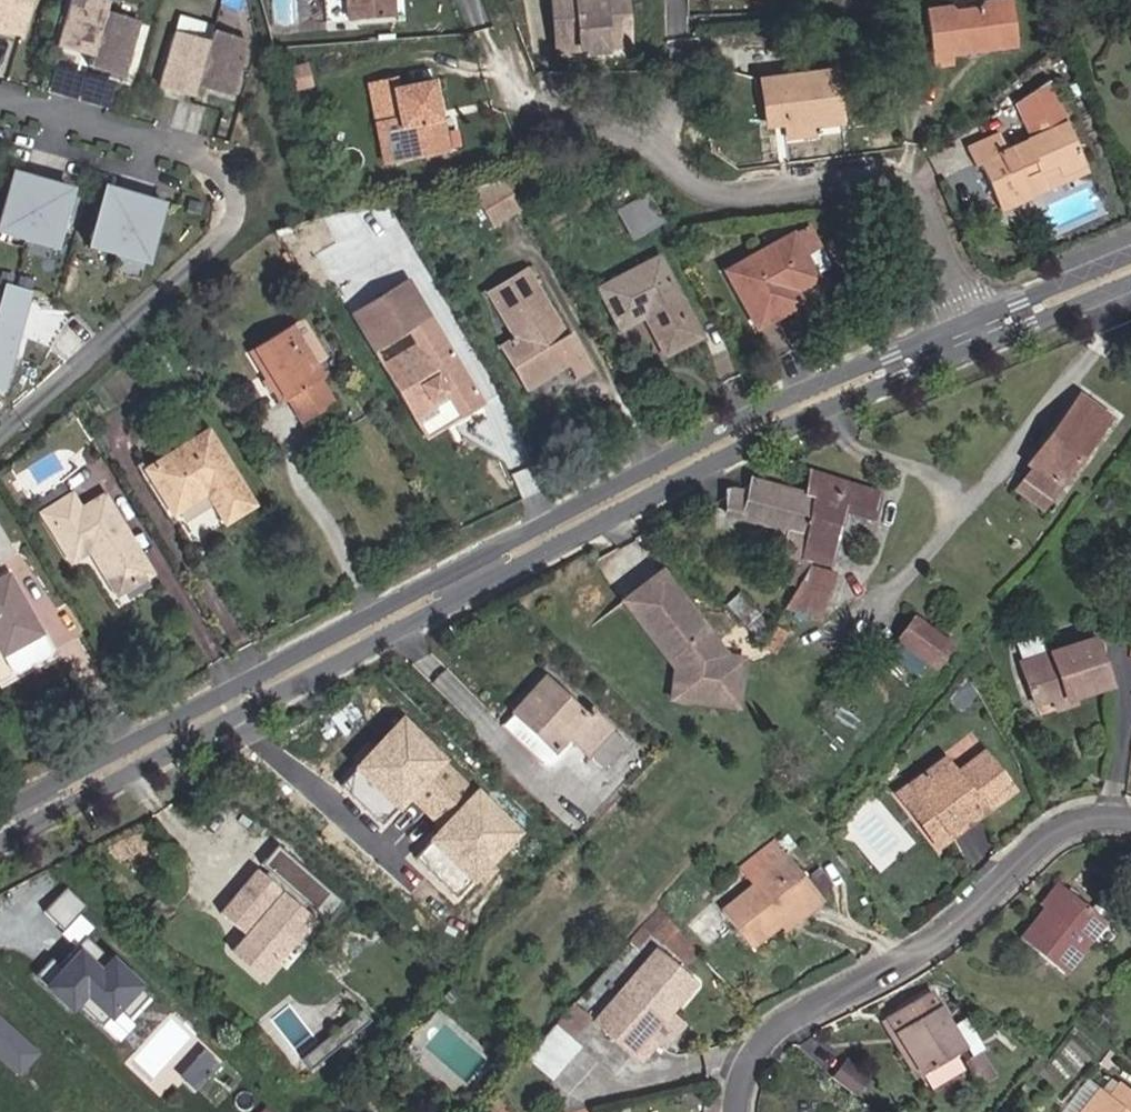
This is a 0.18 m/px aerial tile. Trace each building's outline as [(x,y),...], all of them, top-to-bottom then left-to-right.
[(24,37),(35,0),(0,0),(0,31),(24,37)] [(126,78),(141,25),(105,15),(108,4),(93,0),(71,0),(58,47),(93,57),(90,68),(126,78)] [(348,19),(397,15),(396,0),(346,0),(348,19)] [(633,45),(629,0),(551,0),(556,51),(633,45)] [(985,0),(950,5),(926,9),(935,67),(956,64),(955,55),(1019,45),(1012,0),(986,0),(985,0)] [(198,87),(233,97),(248,45),(213,35),(210,45),(174,35),(159,88),(195,98),(198,87)] [(781,114),(782,124),(783,131),(815,127),(842,123),(835,71),(760,80),(765,117),(781,114)] [(445,120),(443,120),(434,78),(392,87),(390,78),(368,82),(369,86),(374,110),(385,164),(451,150),(445,120)] [(1056,167),(1060,176),(1085,165),(1047,82),(1016,102),(1033,140),(1007,151),(999,136),(966,150),(975,168),(980,166),(1000,212),(1033,197),(1025,180),(1056,167)] [(366,111),(374,110),(369,86),(361,88),(366,111)] [(765,117),(767,127),(782,124),(781,114),(765,117)] [(784,141),(816,137),(815,127),(783,131),(784,141)] [(1,225),(57,241),(71,192),(15,176),(1,225)] [(583,179),(567,185),(571,196),(587,191),(583,179)] [(468,189),(492,226),(521,209),(504,182),(468,189)] [(92,239),(148,256),(162,207),(106,191),(92,239)] [(577,213),(593,208),(587,191),(571,196),(577,213)] [(634,238),(662,222),(646,197),(620,212),(634,238)] [(821,246),(810,227),(791,238),(801,256),(821,246)] [(815,281),(801,256),(791,238),(726,274),(756,328),(792,310),(786,297),(792,293),(815,281)] [(699,339),(658,259),(599,289),(619,331),(643,318),(664,357),(699,339)] [(548,366),(563,357),(569,366),(576,378),(591,370),(570,334),(567,337),(527,271),(489,295),(515,339),(501,347),(527,390),(554,375),(548,366)] [(492,406),(412,279),(354,315),(417,423),(454,399),(468,420),(492,406)] [(0,390),(27,295),(4,289),(0,302),(0,390)] [(792,310),(799,306),(792,293),(786,297),(792,310)] [(284,399),(288,397),(303,422),(336,403),(320,378),(323,376),(316,364),(327,356),(305,319),(293,327),(254,350),(284,399)] [(569,366),(563,357),(548,366),(554,375),(569,366)] [(1044,442),(1049,446),(1032,468),(1057,486),(1107,419),(1077,397),(1044,442)] [(179,512),(207,495),(216,509),(225,523),(254,505),(209,431),(145,471),(174,516),(179,512)] [(1044,442),(1027,464),(1032,468),(1049,446),(1044,442)] [(1025,479),(1049,497),(1057,486),(1032,468),(1025,479)] [(878,493),(810,472),(806,491),(813,493),(807,529),(810,530),(805,556),(812,559),(830,564),(843,512),(870,521),(878,493)] [(813,493),(806,491),(754,478),(726,491),(725,512),(740,517),(739,520),(774,529),(786,532),(782,552),(780,558),(795,560),(787,575),(798,584),(807,568),(812,559),(805,556),(810,530),(807,529),(813,493)] [(65,482),(33,502),(40,514),(72,493),(65,482)] [(82,509),(72,493),(40,514),(70,565),(90,553),(116,596),(152,574),(105,497),(82,509)] [(179,512),(188,526),(216,509),(207,495),(179,512)] [(0,526),(0,561),(15,553),(0,526)] [(774,529),(769,549),(782,552),(786,532),(774,529)] [(827,598),(834,574),(807,568),(798,584),(795,589),(825,598),(827,598)] [(0,579),(0,656),(1,659),(44,636),(10,573),(0,579)] [(674,669),(670,699),(717,706),(725,658),(661,573),(623,602),(666,658),(670,655),(678,666),(674,669)] [(704,589),(695,579),(688,584),(692,587),(687,593),(692,600),(704,589)] [(786,604),(821,614),(825,598),(795,589),(786,604)] [(740,590),(728,601),(756,630),(768,619),(740,590)] [(949,645),(914,619),(898,641),(932,668),(949,645)] [(1042,633),(1016,641),(1023,663),(1049,655),(1042,633)] [(50,661),(52,649),(44,636),(1,659),(9,673),(22,675),(50,661)] [(1049,655),(1023,663),(1036,705),(1072,694),(1073,698),(1109,686),(1093,640),(1049,655)] [(666,658),(674,669),(678,666),(670,655),(666,658)] [(735,709),(743,661),(725,658),(717,706),(735,709)] [(951,695),(962,708),(979,691),(981,689),(969,673),(951,695)] [(592,711),(586,717),(545,678),(501,725),(544,765),(569,738),(602,769),(626,743),(592,711)] [(1073,698),(1072,694),(1036,705),(1039,715),(1075,703),(1073,698)] [(402,720),(339,785),(381,826),(411,796),(443,827),(414,858),(457,898),(519,833),(402,720)] [(958,775),(944,760),(909,786),(945,832),(981,804),(986,810),(1012,790),(985,753),(958,775)] [(981,804),(945,832),(909,786),(899,794),(939,845),(986,810),(981,804)] [(843,837),(849,830),(842,824),(837,831),(843,837)] [(763,849),(741,866),(755,884),(777,867),(763,849)] [(279,956),(325,898),(272,853),(209,929),(276,988),(292,968),(279,956)] [(824,900),(790,857),(777,867),(755,884),(722,911),(753,948),(780,925),(799,910),(804,916),(824,900)] [(1055,885),(1040,904),(1044,907),(1051,912),(1066,894),(1055,885)] [(66,926),(85,902),(67,887),(48,911),(66,926)] [(1066,894),(1051,912),(1044,907),(1021,937),(1064,971),(1102,923),(1066,894)] [(657,933),(665,941),(678,926),(660,902),(629,938),(639,946),(651,932),(654,936),(657,933)] [(780,925),(785,931),(804,916),(799,910),(780,925)] [(39,983),(72,1012),(84,997),(109,1020),(142,983),(85,932),(39,983)] [(658,951),(595,1021),(634,1055),(649,1038),(670,1014),(696,984),(658,951)] [(887,1016),(897,1033),(922,1075),(954,1055),(964,1049),(939,1007),(930,990),(887,1016)] [(655,1044),(676,1020),(670,1014),(649,1038),(634,1055),(640,1060),(655,1044)] [(17,1076),(37,1054),(0,1020),(0,1060),(17,1076)] [(204,1049),(181,1074),(194,1085),(216,1059),(204,1049)] [(932,1091),(964,1072),(954,1055),(922,1075),(932,1091)] [(842,1061),(833,1080),(859,1093),(868,1074),(842,1061)] [(1061,1111),(1081,1111),(1098,1091),(1085,1080),(1061,1111)] [(1098,1091),(1081,1111),(1130,1111),(1130,1094),(1120,1085),(1108,1098),(1098,1091)] [(505,1094),(489,1100),(494,1111),(513,1111),(505,1094)]
